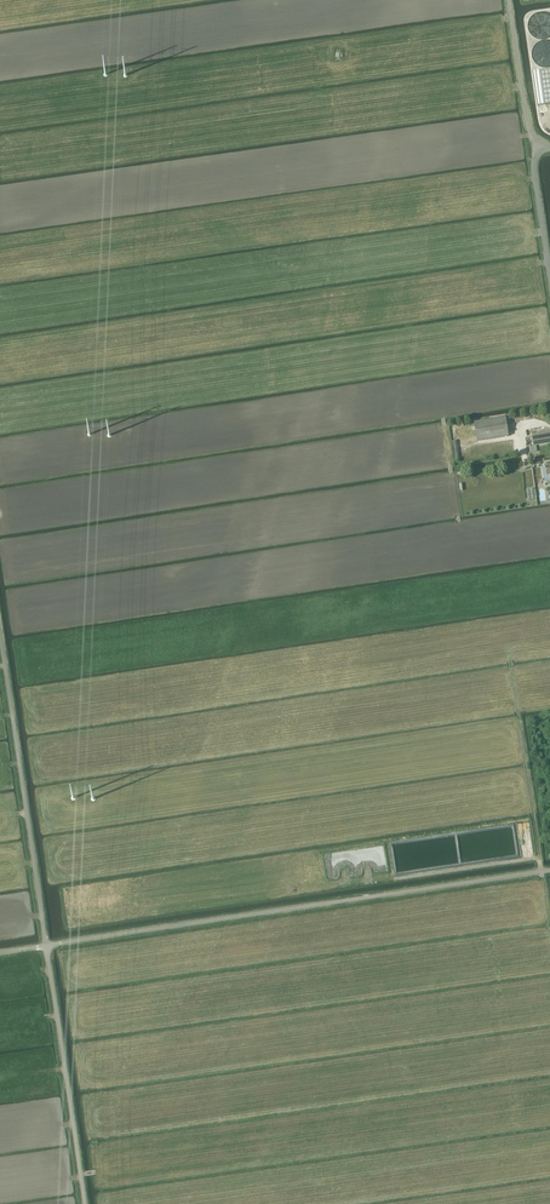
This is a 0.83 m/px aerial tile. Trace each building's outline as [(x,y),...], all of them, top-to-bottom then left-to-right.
[(549,16),(546,15),(544,15),(542,15),(540,15),(538,16),(536,18),(534,20),(533,22),(532,24),(532,26),(532,29),(533,31),(534,33),(535,35),(537,36),(539,37),(541,38),(544,38),(545,38),(548,38),(549,37),(549,16)] [(548,42),(546,42),(544,43),(541,44),(539,46),(538,47),(537,50),(536,52),(536,54),(536,56),(536,58),(537,60),(539,62),(541,64),(542,65),(545,66),(547,66),(549,66),(549,43),(548,42)] [(532,72),(537,106),(549,104),(549,69),(532,72)] [(509,436),(506,417),(474,422),(466,423),(467,427),(475,426),(477,441),(509,436)] [(532,436),(533,446),(529,446),(530,453),(537,451),(536,445),(549,443),(549,433),(532,436)]
